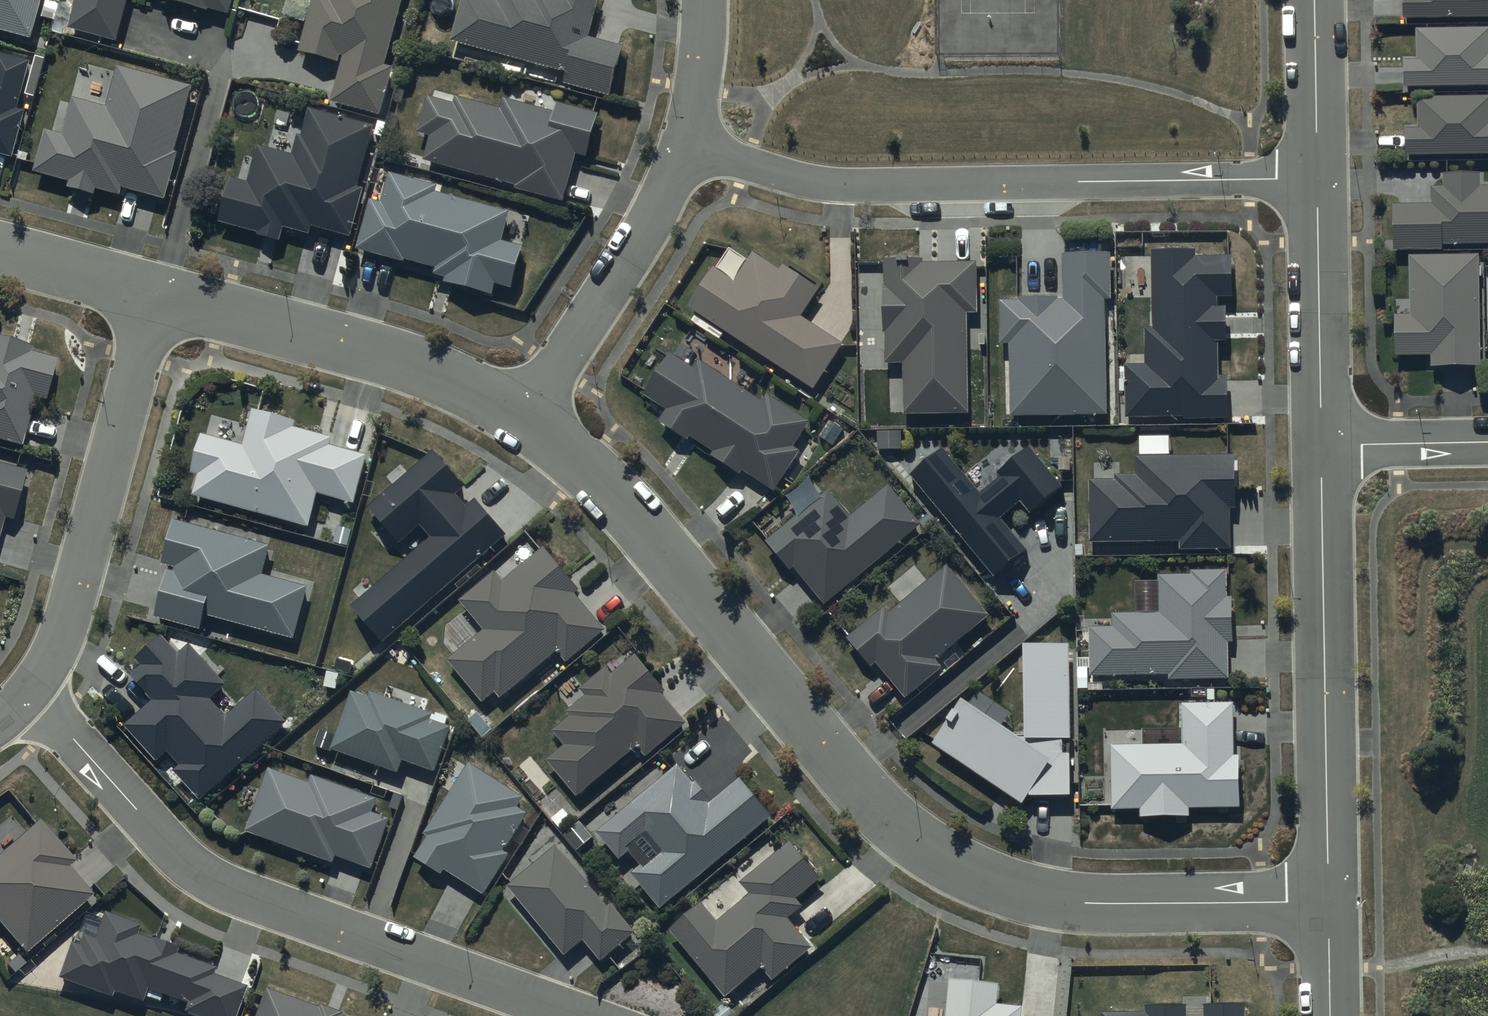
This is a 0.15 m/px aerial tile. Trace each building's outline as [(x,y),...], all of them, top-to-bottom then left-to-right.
[(32,39),(43,0),(0,0),(0,30),(32,39)] [(69,27),(116,41),(128,0),(77,0),(69,27)] [(207,11),(208,7),(229,13),(233,0),(163,0),(207,11)] [(298,52),(342,64),(332,101),(380,114),(392,67),(383,65),(401,0),(313,0),(298,52)] [(450,40),(566,71),(562,83),(609,96),(623,46),(587,36),(597,0),(461,0),(450,40)] [(1403,18),(1487,17),(1487,0),(1403,0),(1403,18)] [(1404,87),(1487,86),(1487,28),(1416,30),(1417,59),(1404,59),(1404,87)] [(0,51),(0,154),(11,157),(24,110),(17,108),(30,59),(0,51)] [(46,128),(35,171),(70,181),(69,187),(94,194),(95,188),(120,195),(122,188),(164,200),(177,155),(173,154),(192,87),(118,66),(107,107),(74,98),(64,133),(46,128)] [(432,136),(425,160),(517,185),(516,189),(563,202),(576,154),(585,156),(597,113),(557,102),(554,112),(503,98),(500,109),(457,97),(455,104),(427,96),(417,131),(432,136)] [(1405,155),(1487,154),(1487,96),(1418,96),(1418,128),(1405,128),(1405,155)] [(229,177),(218,221),(259,231),(257,236),(279,242),(283,227),(310,233),(312,225),(351,235),(362,188),(357,187),(375,126),(310,108),(303,136),(299,135),(294,154),(258,145),(249,182),(229,177)] [(437,186),(389,172),(381,202),(371,199),(357,249),(405,263),(406,259),(436,267),(434,274),(446,277),(444,281),(492,294),(495,284),(510,288),(522,246),(500,239),(508,212),(436,191),(437,186)] [(1394,249),(1443,250),(1443,245),(1487,244),(1487,185),(1480,185),(1480,174),(1444,174),(1444,186),(1431,186),(1431,204),(1394,204),(1394,249)] [(1126,416),(1185,416),(1185,418),(1228,418),(1228,415),(1262,415),(1262,381),(1230,381),(1230,377),(1218,377),(1218,340),(1226,340),(1226,305),(1218,305),(1218,296),(1231,296),(1231,256),(1195,256),(1195,251),(1153,251),(1154,328),(1146,328),(1146,365),(1126,365),(1126,416)] [(715,267),(688,307),(813,388),(843,343),(802,316),(820,290),(782,265),(779,270),(753,253),(747,262),(731,252),(719,270),(715,267)] [(1110,252),(1062,254),(1063,298),(999,300),(1000,344),(1007,343),(1009,415),(1108,412),(1104,299),(1111,299),(1110,252)] [(1479,254),(1409,255),(1410,314),(1395,314),(1395,356),(1430,356),(1430,366),(1481,365),(1479,254)] [(923,257),(885,257),(885,286),(882,286),(882,330),(886,330),(886,362),(904,362),(904,413),(968,413),(968,312),(976,312),(976,261),(922,261),(923,257)] [(21,447),(35,398),(46,401),(57,360),(31,353),(33,347),(0,338),(0,441),(21,447)] [(695,369),(670,352),(642,393),(666,410),(659,421),(687,440),(690,436),(713,452),(710,455),(739,475),(743,470),(773,491),(801,451),(793,445),(809,422),(767,393),(761,401),(701,360),(695,369)] [(296,421),(247,408),(245,419),(250,420),(244,445),(202,434),(192,473),(198,475),(192,497),(308,526),(317,493),(353,503),(366,455),(330,446),(333,436),(295,426),(296,421)] [(1062,487),(1028,447),(998,473),(1002,477),(981,495),(942,449),(911,476),(996,575),(1027,548),(1001,518),(1021,501),(1031,513),(1062,487)] [(434,451),(369,506),(400,542),(420,525),(431,538),(352,605),(382,640),(506,534),(476,499),(465,507),(454,494),(464,485),(434,451)] [(1115,480),(1090,480),(1090,541),(1180,541),(1180,548),(1232,548),(1232,508),(1235,508),(1235,456),(1135,456),(1134,474),(1115,474),(1115,480)] [(0,463),(0,532),(4,517),(13,520),(27,470),(0,463)] [(829,489),(767,540),(790,569),(795,566),(825,602),(922,522),(891,484),(852,516),(829,489)] [(269,546),(173,520),(161,563),(168,565),(154,616),(199,629),(203,614),(293,639),(307,585),(262,573),(269,546)] [(495,571),(460,600),(484,629),(447,660),(482,701),(494,691),(500,698),(558,651),(567,662),(605,630),(574,593),(579,589),(544,548),(503,581),(495,571)] [(884,606),(847,638),(872,666),(876,662),(906,696),(941,666),(936,659),(989,614),(947,565),(890,613),(884,606)] [(1193,575),(1159,576),(1159,613),(1111,614),(1111,628),(1090,628),(1091,675),(1170,674),(1170,679),(1227,678),(1226,641),(1232,641),(1231,597),(1226,597),(1226,569),(1193,570),(1193,575)] [(163,634),(136,658),(141,664),(130,675),(153,701),(125,726),(157,762),(169,751),(181,764),(174,770),(200,798),(286,723),(256,689),(227,715),(210,696),(225,683),(191,644),(180,653),(163,634)] [(1069,644),(1023,645),(1025,739),(963,699),(933,745),(1022,803),(1026,796),(1070,795),(1069,754),(1062,754),(1062,739),(1071,739),(1069,644)] [(606,666),(579,689),(586,697),(568,711),(571,714),(552,730),(565,745),(547,760),(577,796),(637,745),(646,755),(686,721),(662,692),(665,690),(635,654),(612,673),(606,666)] [(368,696),(349,689),(327,748),(396,774),(401,761),(433,772),(451,726),(428,718),(430,713),(369,691),(368,696)] [(1234,704),(1182,704),(1182,744),(1110,745),(1110,810),(1140,810),(1140,817),(1189,816),(1189,808),(1239,808),(1239,755),(1234,755),(1234,704)] [(523,795),(467,760),(421,832),(426,835),(413,856),(440,873),(443,868),(482,893),(507,854),(503,851),(528,812),(516,805),(523,795)] [(678,766),(626,808),(646,832),(624,850),(639,867),(632,873),(660,908),(771,815),(740,778),(711,801),(695,781),(692,783),(678,766)] [(376,798),(310,774),(307,781),(268,767),(245,830),(331,861),(334,855),(370,868),(388,818),(371,811),(376,798)] [(27,954),(96,895),(70,865),(76,859),(41,820),(0,855),(0,923),(27,954)] [(702,902),(669,928),(725,997),(763,967),(772,979),(811,948),(787,919),(804,906),(797,897),(820,879),(790,842),(740,883),(749,894),(717,921),(702,902)] [(606,906),(556,845),(506,885),(563,954),(583,937),(600,958),(634,931),(610,902),(606,906)] [(105,911),(95,937),(83,932),(78,945),(73,943),(61,976),(111,994),(113,989),(144,1000),(148,988),(186,1002),(182,1014),(188,1015),(238,1015),(249,985),(215,973),(217,967),(178,953),(180,946),(153,936),(152,940),(136,934),(139,924),(105,911)] [(949,979),(946,1015),(1021,1015),(1022,1005),(997,1003),(999,983),(949,979)] [(266,987),(255,1015),(346,1015),(266,987)] [(1246,1004),(1204,1004),(1204,1015),(1246,1015),(1246,1004)] [(1144,1005),(1144,1014),(1102,1014),(1102,1015),(1186,1015),(1186,1005),(1144,1005)]
